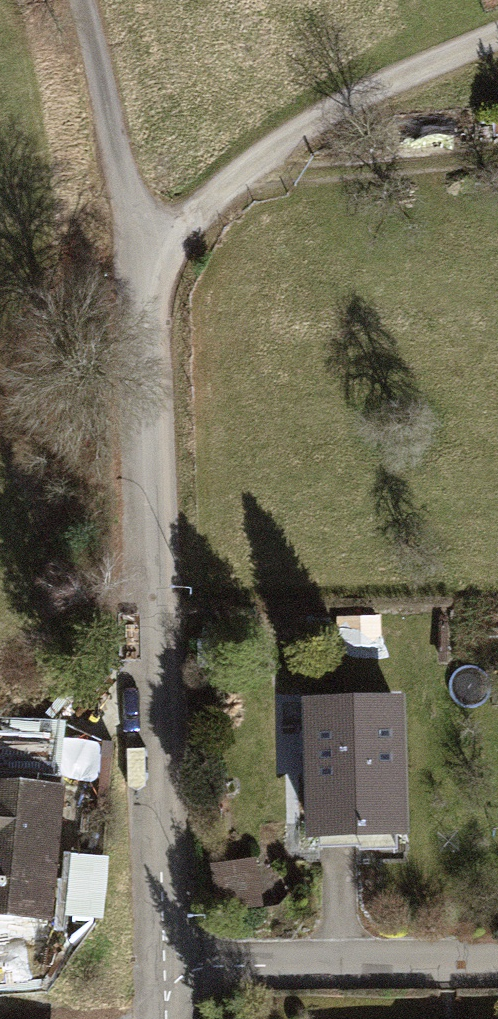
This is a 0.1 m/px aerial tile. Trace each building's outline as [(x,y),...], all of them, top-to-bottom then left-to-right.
[(396,704),(311,706),(314,836),(399,834),(396,704)] [(46,919),(58,791),(0,785),(0,914),(46,919)] [(257,859),(212,865),(218,913),(263,907),(257,859)]
